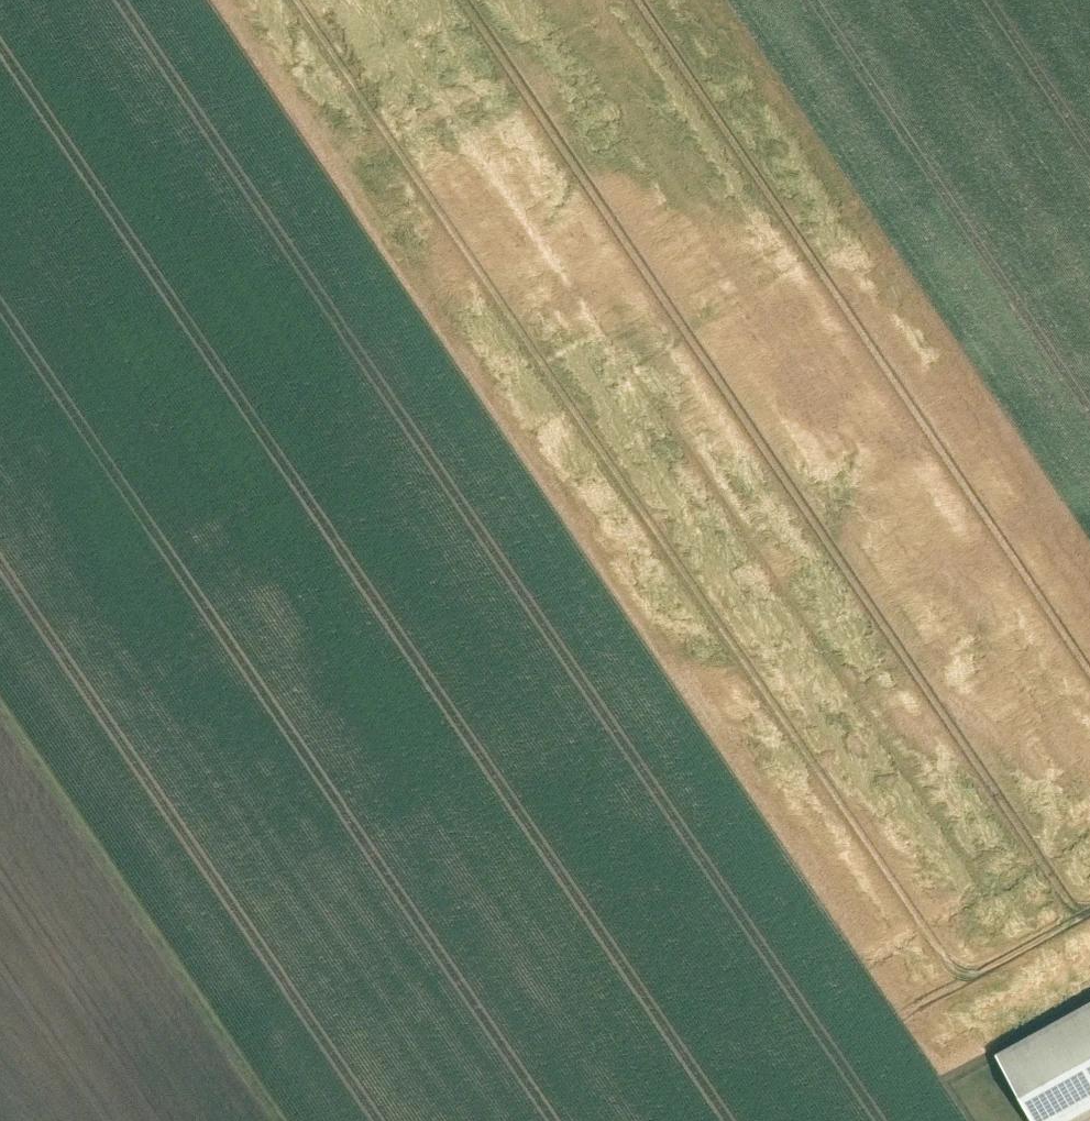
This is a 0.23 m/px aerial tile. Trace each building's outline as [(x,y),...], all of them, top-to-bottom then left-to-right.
[(996,1060),(1032,1120),(1066,1120),(1089,1107),(1089,1005),(996,1060)]
